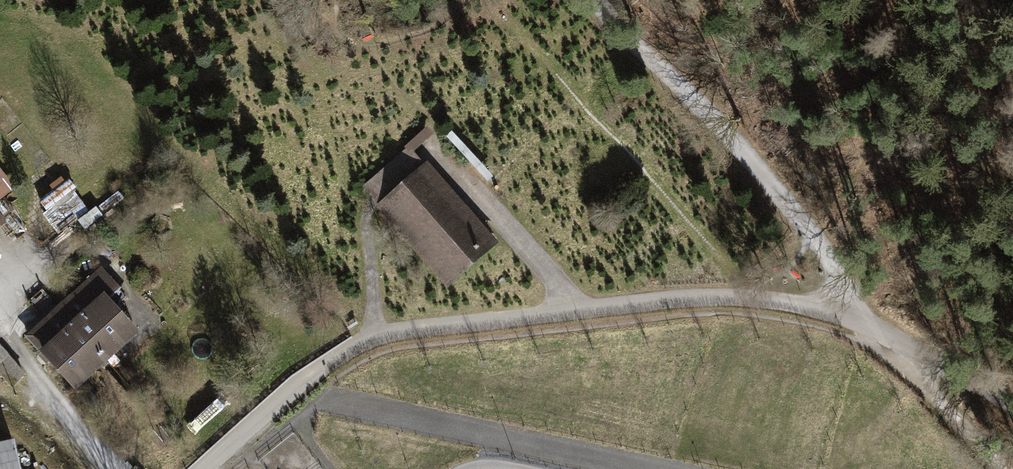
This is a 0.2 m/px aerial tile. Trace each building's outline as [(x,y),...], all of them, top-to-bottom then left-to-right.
[(623,8),(632,0),(615,0),(623,8)] [(423,164),(408,146),(362,187),(378,203),(376,205),(445,289),(496,243),(426,161),(423,164)] [(0,167),(0,199),(16,188),(0,167)] [(59,228),(90,204),(70,179),(40,203),(59,228)] [(102,265),(26,336),(76,389),(142,332),(112,298),(122,288),(102,265)] [(0,344),(0,380),(9,389),(27,374),(0,344)] [(15,438),(0,441),(0,468),(21,468),(15,438)]
